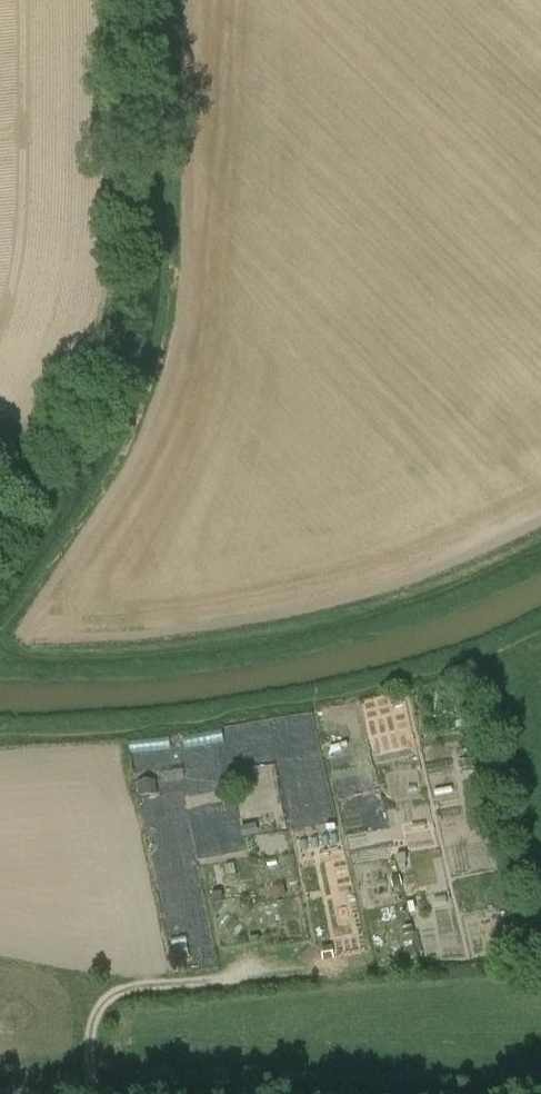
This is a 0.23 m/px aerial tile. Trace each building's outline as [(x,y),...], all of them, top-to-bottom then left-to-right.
[(139,796),(156,793),(154,780),(137,783),(139,796)]
